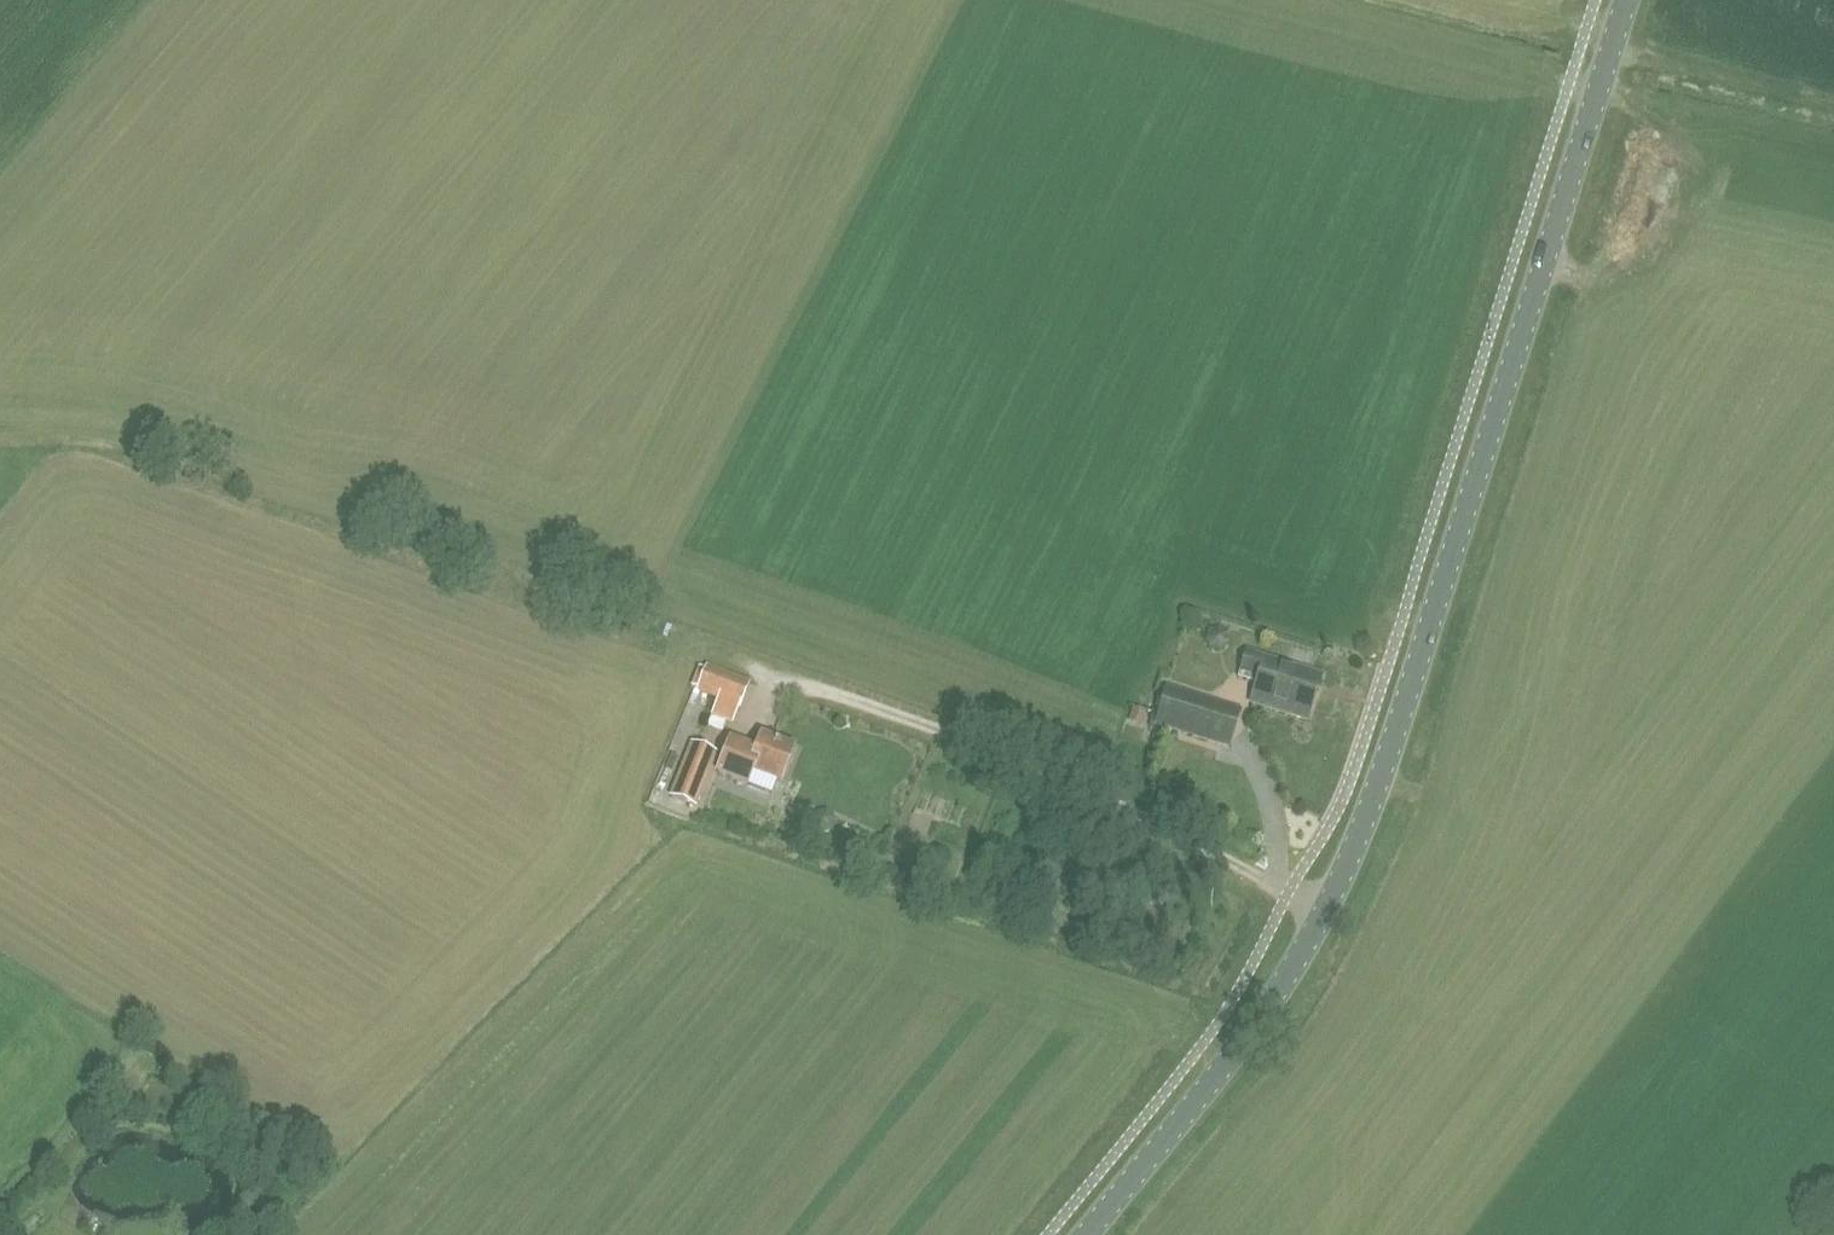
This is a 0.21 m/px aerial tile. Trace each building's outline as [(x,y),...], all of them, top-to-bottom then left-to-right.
[(1306,721),(1320,677),(1246,655),(1239,679),(1256,684),(1250,703),(1306,721)] [(738,706),(747,685),(707,670),(699,691),(738,706)] [(1239,713),(1218,706),(1166,690),(1155,725),(1228,747),(1239,713)] [(780,783),(792,751),(760,739),(754,754),(729,744),(717,775),(747,786),(752,772),(780,783)] [(693,808),(699,793),(715,753),(689,743),(667,798),(693,808)] [(107,1081),(124,1092),(132,1078),(115,1068),(107,1081)] [(53,1187),(42,1206),(53,1213),(65,1194),(53,1187)]
